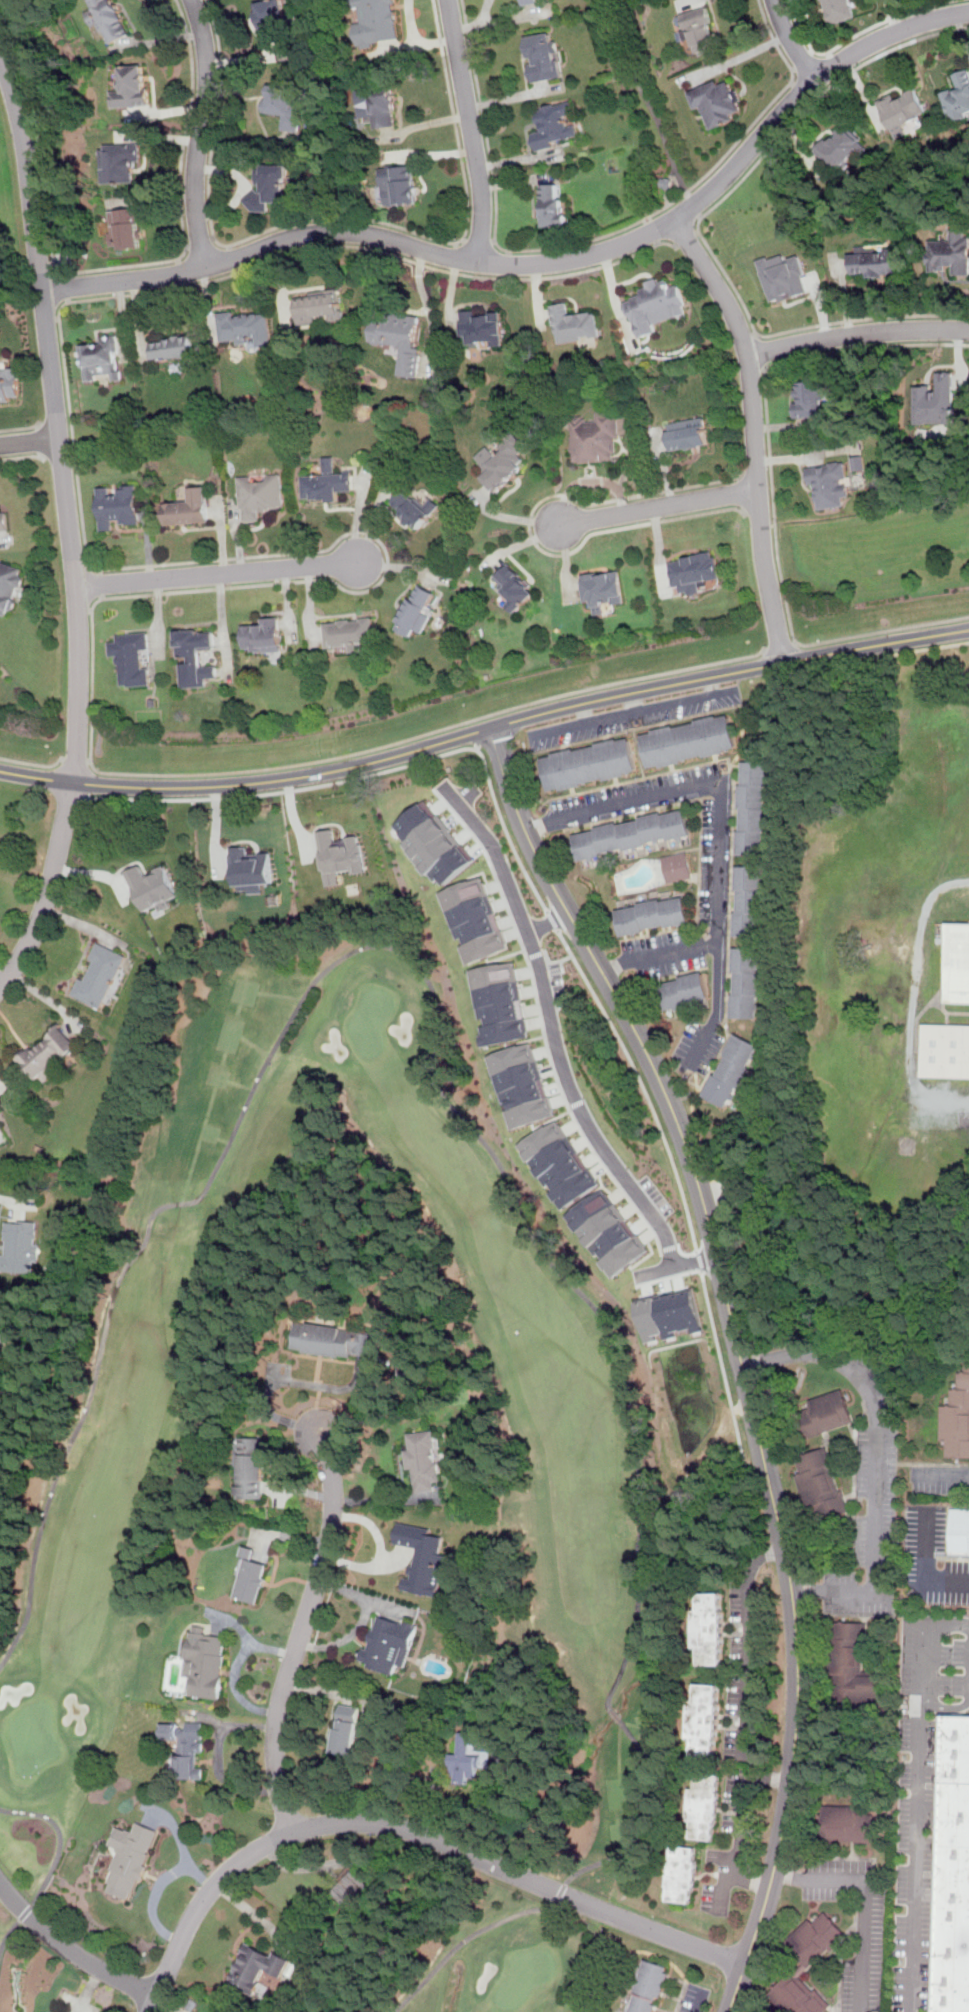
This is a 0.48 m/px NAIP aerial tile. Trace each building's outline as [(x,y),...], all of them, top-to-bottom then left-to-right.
[(104,28),(111,43),(131,34),(116,0),(89,0),(93,8),(86,11),(96,32),(104,28)] [(282,30),(289,29),(284,0),(262,0),(257,1),(264,42),(283,38),(282,30)] [(351,6),(350,0),(397,0),(397,1),(393,1),(395,10),(397,10),(400,23),(398,23),(400,38),(372,43),(373,46),(362,48),(361,45),(359,45),(355,25),(364,23),(360,5),(351,6)] [(855,17),(850,0),(822,0),(829,24),(855,17)] [(692,53),(719,45),(708,5),(681,13),(692,53)] [(526,35),(530,58),(533,57),(534,61),(529,62),(532,81),(561,77),(559,60),(556,59),(555,52),(558,51),(556,41),(553,41),(552,31),(526,35)] [(151,105),(149,63),(119,65),(120,87),(111,87),(112,107),(151,105)] [(952,73),(956,85),(941,90),(951,123),(968,118),(968,68),(952,73)] [(358,102),(360,117),(374,115),(376,128),(397,125),(395,110),(397,110),(396,102),(398,102),(397,95),(396,95),(394,79),(369,83),(369,88),(364,89),(366,101),(358,102)] [(745,115),(733,82),(724,85),(721,79),(689,90),(696,112),(704,109),(710,127),(745,115)] [(301,131),(304,108),(293,107),(296,86),(267,82),(263,113),(283,116),(282,128),(301,131)] [(893,139),(920,128),(915,116),(926,112),(917,89),(897,96),(895,92),(878,99),(893,139)] [(533,133),(537,150),(555,145),(554,141),(578,134),(575,123),(569,125),(566,114),(575,112),(572,101),(555,106),(554,103),(536,108),(541,125),(543,125),(544,130),(533,133)] [(815,150),(841,175),(869,145),(843,120),(815,150)] [(101,143),(101,183),(132,182),(132,162),(142,162),(142,142),(101,143)] [(269,212),(269,202),(288,202),(289,164),(258,163),(257,190),(248,190),(247,211),(269,212)] [(383,168),(390,168),(390,164),(397,164),(397,167),(414,166),(415,179),(417,179),(417,186),(420,186),(421,194),(420,194),(420,203),(395,205),(395,206),(390,206),(390,205),(386,205),(385,193),(384,193),(383,184),(382,184),(381,174),(380,174),(380,169),(383,169),(383,168)] [(662,177),(661,185),(665,186),(664,188),(668,188),(669,186),(671,186),(672,179),(670,178),(670,177),(666,176),(666,178),(662,177)] [(542,184),(558,183),(559,198),(563,198),(563,212),(567,212),(567,223),(560,223),(560,225),(544,226),(543,216),(542,216),(542,208),(543,208),(543,200),(542,200),(542,184)] [(109,209),(112,250),(142,247),(139,206),(109,209)] [(927,271),(951,271),(951,274),(968,274),(968,229),(952,229),(951,240),(928,239),(927,271)] [(900,246),(859,248),(859,252),(850,252),(851,277),(901,274),(900,246)] [(756,259),(771,303),(808,290),(802,275),(807,273),(800,254),(786,259),(784,254),(769,259),(768,255),(756,259)] [(680,281),(668,285),(665,276),(640,282),(643,295),(624,300),(635,339),(659,333),(656,322),(689,313),(680,281)] [(300,327),(345,319),(340,287),(294,296),(300,327)] [(601,338),(597,308),(572,311),(570,301),(552,303),(558,344),(601,338)] [(471,346),(504,346),(504,309),(462,309),(462,336),(471,336),(471,346)] [(220,313),(221,342),(271,340),(270,311),(220,313)] [(400,375),(419,377),(422,346),(416,345),(419,314),(386,311),(385,319),(373,318),(371,342),(403,345),(400,375)] [(119,333),(99,335),(100,344),(83,346),(86,383),(123,380),(119,333)] [(193,333),(151,338),(154,359),(186,355),(187,363),(197,362),(193,333)] [(20,368),(0,367),(0,400),(20,400),(20,368)] [(914,385),(915,424),(953,423),(953,372),(938,372),(939,391),(932,391),(932,385),(914,385)] [(795,417),(828,415),(827,380),(794,382),(795,417)] [(571,461),(618,460),(617,412),(596,413),(596,420),(588,420),(588,414),(570,414),(571,461)] [(669,451),(710,444),(705,416),(665,423),(669,451)] [(480,474),(494,492),(529,465),(520,453),(527,447),(516,433),(496,449),(491,443),(476,455),(487,469),(480,474)] [(865,469),(863,455),(852,457),(854,471),(865,469)] [(303,501),(343,500),(342,489),(353,489),(353,470),(334,470),(334,457),(324,457),(324,473),(302,473),(303,501)] [(807,465),(813,509),(843,505),(842,495),(851,494),(846,460),(807,465)] [(264,520),(263,509),(285,507),(282,472),(238,476),(242,522),(264,520)] [(141,526),(138,484),(99,486),(101,530),(112,529),(112,519),(120,518),(120,527),(141,526)] [(164,501),(166,525),(210,521),(207,485),(187,486),(188,499),(164,501)] [(404,486),(388,505),(418,530),(434,511),(404,486)] [(8,511),(0,511),(0,531),(9,530),(8,511)] [(716,550),(668,557),(673,594),(721,587),(716,550)] [(27,568),(0,560),(0,613),(12,617),(27,568)] [(538,589),(509,562),(494,578),(511,593),(504,601),(517,613),(538,589)] [(624,602),(619,568),(581,574),(586,605),(596,604),(597,615),(606,614),(604,605),(624,602)] [(422,631),(440,591),(417,581),(395,628),(411,636),(415,627),(422,631)] [(282,649),(280,616),(260,618),(260,624),(242,625),(244,652),(282,649)] [(374,642),(373,617),(324,620),(326,644),(374,642)] [(176,629),(177,659),(179,659),(180,687),(208,686),(208,676),(218,676),(217,665),(203,665),(203,648),(215,647),(215,628),(176,629)] [(109,640),(110,656),(119,656),(121,687),(151,685),(150,667),(143,668),(142,648),(151,648),(149,631),(117,634),(118,639),(109,640)] [(643,734),(651,765),(737,746),(730,714),(643,734)] [(544,758),(551,790),(639,769),(631,737),(544,758)] [(744,760),(740,854),(765,855),(769,762),(744,760)] [(396,824),(408,841),(405,843),(434,882),(440,877),(445,884),(474,861),(427,800),(396,824)] [(574,834),(580,861),(693,834),(686,808),(574,834)] [(319,831),(327,886),(342,884),(340,872),(353,870),(353,874),(366,872),(361,835),(335,839),(334,829),(319,831)] [(272,853),(249,854),(248,846),(233,847),(235,890),(249,889),(249,893),(265,892),(265,883),(273,883),(272,853)] [(662,857),(668,882),(693,876),(687,851),(662,857)] [(126,871),(145,911),(158,905),(161,911),(172,906),(169,900),(179,895),(165,865),(145,875),(141,865),(126,871)] [(739,866),(737,935),(763,936),(765,867),(739,866)] [(441,891),(460,946),(461,946),(467,964),(510,949),(503,929),(502,930),(482,876),(441,891)] [(616,910),(622,937),(691,923),(685,896),(616,910)] [(943,984),(943,999),(968,1000),(968,924),(943,923),(943,984)] [(734,947),(732,1016),(759,1017),(761,948),(734,947)] [(471,968),(480,1022),(479,1022),(483,1045),(530,1037),(526,1017),(523,1017),(520,1000),(522,999),(516,961),(471,968)] [(703,972),(650,987),(658,1013),(710,999),(703,972)] [(944,1023),(968,1023),(968,1079),(918,1077),(918,1049),(918,1023),(944,1023)] [(77,1046),(60,1025),(20,1057),(42,1084),(68,1063),(63,1057),(77,1046)] [(735,1033),(704,1094),(727,1107),(759,1045),(735,1033)] [(490,1054),(506,1111),(507,1110),(512,1128),(555,1116),(533,1042),(490,1054)] [(562,1209),(600,1186),(559,1119),(521,1143),(551,1193),(552,1192),(562,1209)] [(567,1214),(601,1261),(613,1277),(649,1251),(603,1188),(567,1214)] [(34,1260),(39,1261),(40,1244),(36,1244),(37,1222),(7,1221),(5,1254),(0,1254),(0,1270),(33,1272),(34,1260)] [(645,1342),(662,1339),(677,1336),(676,1331),(692,1328),(693,1333),(703,1331),(695,1287),(637,1299),(645,1342)] [(9,1317),(0,1315),(0,1357),(9,1317)] [(373,1354),(375,1331),(296,1322),(293,1350),(350,1357),(351,1351),(373,1354)] [(939,1439),(946,1439),(945,1456),(968,1457),(968,1440),(968,1356),(965,1356),(965,1373),(958,1372),(957,1389),(950,1389),(949,1405),(940,1405),(939,1439)] [(796,1412),(804,1438),(820,1433),(820,1432),(852,1421),(841,1389),(809,1399),(812,1407),(796,1412)] [(408,1432),(410,1449),(405,1449),(407,1468),(413,1468),(415,1492),(435,1490),(434,1481),(441,1480),(436,1430),(408,1432)] [(239,1497),(264,1498),(264,1437),(240,1437),(239,1497)] [(822,1448),(827,1464),(824,1465),(835,1497),(839,1496),(844,1512),(848,1510),(842,1490),(838,1491),(831,1469),(835,1468),(827,1447),(822,1448)] [(796,1475),(806,1506),(813,1504),(818,1520),(844,1512),(839,1496),(835,1497),(824,1465),(827,1464),(822,1448),(795,1457),(801,1473),(796,1475)] [(951,1550),(968,1551),(968,1510),(952,1509),(951,1550)] [(439,1595),(446,1554),(441,1553),(444,1536),(431,1534),(432,1528),(399,1523),(395,1543),(416,1546),(411,1578),(405,1577),(403,1589),(439,1595)] [(233,1596),(259,1602),(269,1564),(253,1560),(256,1548),(246,1546),(233,1596)] [(700,1662),(721,1662),(721,1645),(724,1645),(724,1628),(724,1611),(722,1611),(722,1592),(700,1592),(700,1610),(695,1610),(695,1646),(700,1646),(700,1662)] [(406,1666),(418,1625),(405,1621),(404,1623),(377,1615),(367,1649),(364,1648),(359,1663),(394,1673),(397,1664),(406,1666)] [(837,1622),(837,1638),(833,1638),(832,1698),(851,1699),(851,1705),(877,1706),(878,1675),(857,1675),(857,1638),(862,1638),(862,1622),(837,1622)] [(862,1622),(862,1638),(857,1638),(857,1675),(878,1675),(878,1671),(862,1671),(862,1643),(866,1643),(867,1622),(862,1622)] [(220,1698),(226,1636),(205,1634),(205,1626),(190,1625),(185,1675),(192,1676),(190,1695),(220,1698)] [(692,1753),(714,1755),(715,1738),(717,1738),(719,1722),(720,1705),(718,1705),(719,1685),(697,1684),(696,1701),(692,1701),(689,1737),(693,1737),(692,1753)] [(333,1753),(354,1755),(360,1706),(339,1703),(333,1753)] [(944,1712),(968,1713),(968,2011),(942,2011),(943,1985),(936,1985),(939,1866),(940,1836),(941,1792),(943,1751),(944,1712)] [(177,1778),(203,1778),(203,1768),(196,1767),(197,1751),(203,1751),(203,1741),(202,1741),(203,1722),(186,1722),(186,1725),(163,1724),(163,1738),(178,1738),(177,1778)] [(476,1733),(459,1732),(458,1754),(453,1753),(451,1775),(456,1776),(456,1783),(468,1784),(469,1777),(477,1777),(477,1766),(488,1767),(489,1750),(475,1750),(476,1733)] [(691,1837),(713,1840),(715,1823),(717,1823),(718,1809),(720,1795),(718,1795),(720,1776),(698,1773),(696,1791),(692,1790),(688,1821),(693,1821),(691,1837)] [(826,1805),(825,1839),(854,1840),(857,1840),(857,1842),(872,1842),(873,1814),(858,1814),(858,1805),(826,1805)] [(158,1829),(136,1821),(133,1831),(116,1825),(109,1845),(118,1848),(107,1879),(111,1880),(107,1891),(133,1900),(158,1829)] [(668,1900),(690,1902),(692,1889),(694,1889),(695,1875),(697,1861),(695,1861),(696,1848),(674,1846),(668,1900)] [(379,1892),(355,1869),(333,1892),(358,1915),(379,1892)] [(809,1966),(829,1947),(832,1950),(847,1936),(825,1911),(812,1923),(808,1919),(785,1940),(805,1962),(809,1966)] [(292,1958),(276,1952),(275,1955),(245,1943),(229,1984),(256,1994),(265,1969),(284,1977),(292,1958)] [(652,2007),(650,2011),(631,2011),(638,1989),(636,1989),(645,1958),(669,1965),(665,1976),(660,1993),(659,1996),(655,1995),(652,2007)] [(805,1962),(795,1972),(793,1970),(790,1973),(814,1998),(816,1995),(827,2007),(831,2004),(814,1986),(812,1989),(799,1975),(809,1966),(805,1962)] [(786,2011),(789,2008),(793,2011),(822,2011),(827,2007),(816,1995),(814,1998),(790,1973),(769,1993),(786,2011)]
